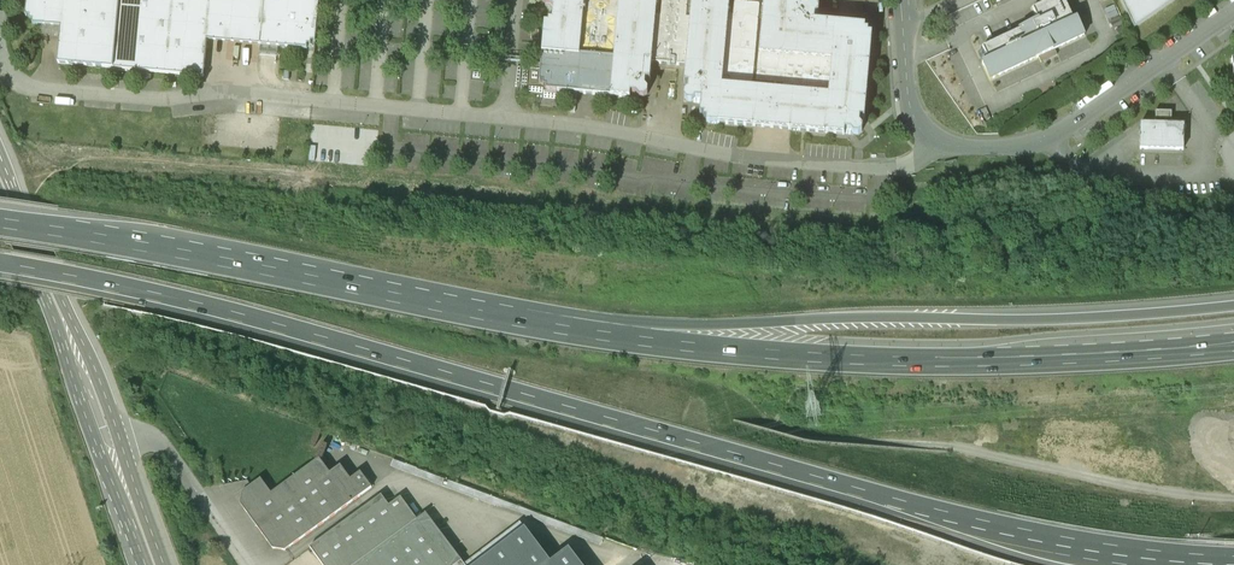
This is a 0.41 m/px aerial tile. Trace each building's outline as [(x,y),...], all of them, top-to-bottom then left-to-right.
[(315,0),(23,0),(23,10),(31,20),(58,23),(55,55),(60,62),(201,72),(204,35),(303,45),(312,33),(315,0)] [(543,3),(545,5),(546,6),(550,6),(553,9),(553,22),(545,27),(540,81),(546,90),(631,99),(631,93),(636,91),(640,96),(645,97),(648,93),(649,87),(646,85),(646,76),(655,75),(661,0),(543,0),(543,3)] [(655,75),(689,77),(695,0),(661,0),(655,75)] [(867,26),(818,21),(818,15),(822,12),(822,7),(821,6),(820,4),(815,4),(812,7),(804,6),(805,0),(695,0),(689,77),(686,101),(697,112),(709,125),(855,137),(860,133),(865,128),(874,34),(867,26)] [(990,81),(1083,37),(1065,0),(1052,0),(1032,10),(1038,21),(1030,25),(982,48),(988,59),(981,63),(990,81)] [(1139,31),(1180,3),(1178,0),(1125,0),(1139,31)] [(1142,123),(1141,151),(1185,151),(1185,125),(1171,125),(1172,112),(1156,111),(1156,123),(1142,123)] [(334,150),(334,164),(345,164),(346,150),(334,150)] [(261,479),(235,497),(273,549),(285,551),(374,486),(367,476),(364,477),(360,472),(351,479),(340,465),(330,473),(319,458),(271,493),(261,479)] [(323,564),(355,564),(417,520),(401,497),(389,506),(381,495),(310,547),(323,564)] [(355,564),(464,564),(426,514),(417,520),(355,564)] [(569,548),(551,562),(525,528),(524,528),(520,523),(464,564),(581,564),(569,548)]
